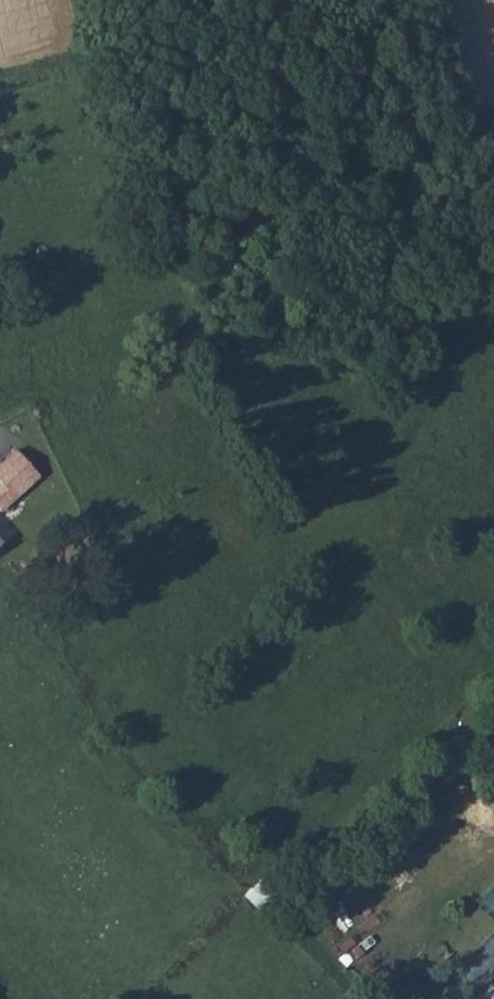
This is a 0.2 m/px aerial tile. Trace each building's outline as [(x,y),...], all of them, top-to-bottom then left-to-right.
[(37,479),(17,453),(0,467),(0,508),(37,479)]
